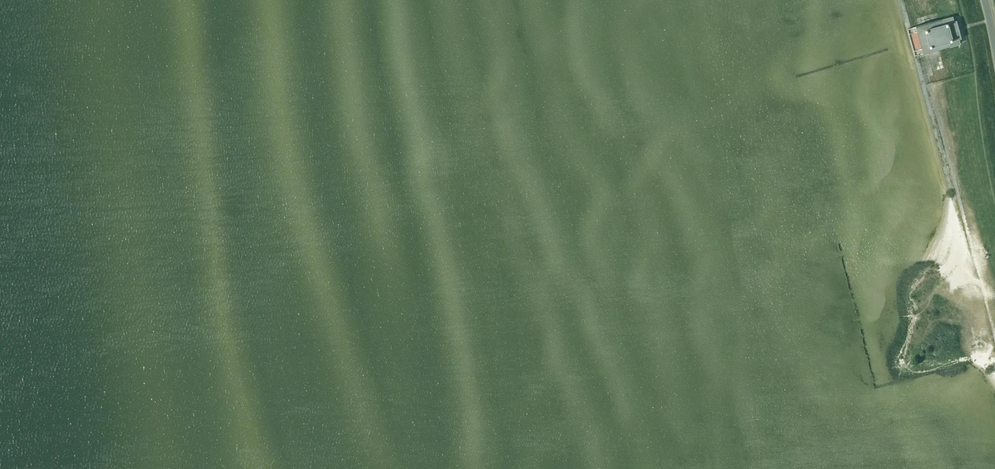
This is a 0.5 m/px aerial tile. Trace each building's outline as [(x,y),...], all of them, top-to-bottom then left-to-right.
[(959,38),(961,38),(956,21),(954,21),(953,16),(908,28),(915,55),(960,43),(959,38)]
